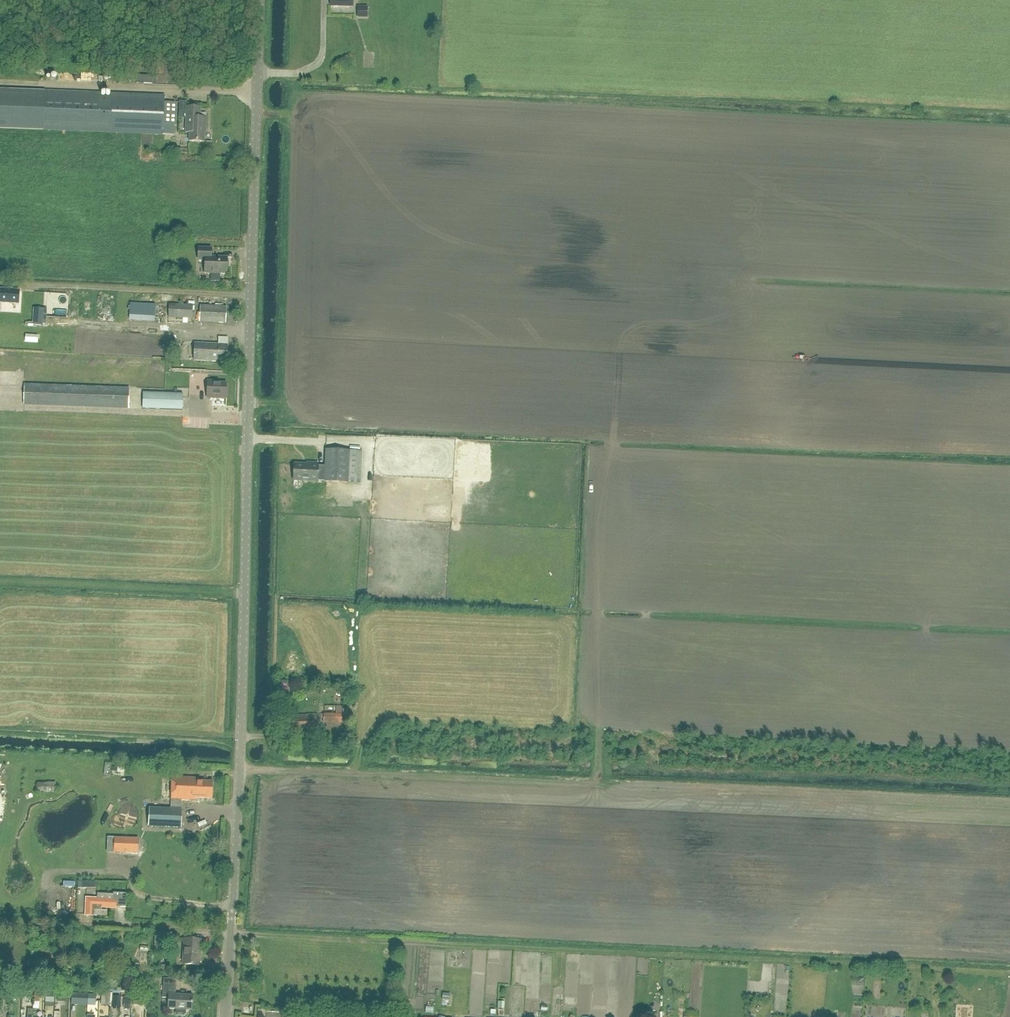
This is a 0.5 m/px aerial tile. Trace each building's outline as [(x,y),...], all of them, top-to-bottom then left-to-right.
[(368,10),(358,9),(358,18),(368,18),(368,10)] [(43,130),(163,135),(163,125),(175,126),(176,103),(164,102),(164,96),(0,89),(0,128),(43,130)] [(189,133),(188,141),(203,142),(204,129),(205,129),(205,118),(199,118),(200,108),(186,107),(185,133),(189,133)] [(204,273),(210,274),(210,282),(220,282),(220,274),(226,274),(227,258),(211,258),(211,249),(198,249),(198,260),(204,260),(204,273)] [(19,290),(0,289),(0,303),(19,304),(19,290)] [(154,322),(155,305),(130,303),(129,321),(154,322)] [(168,318),(192,319),(193,305),(168,304),(168,318)] [(199,322),(226,323),(226,306),(200,305),(199,322)] [(43,309),(33,308),(32,323),(42,324),(43,309)] [(227,362),(228,345),(194,343),(193,361),(227,362)] [(226,383),(218,383),(218,382),(207,381),(206,398),(226,399),(226,383)] [(23,405),(128,409),(129,388),(24,384),(23,405)] [(142,393),(142,409),(182,410),(182,395),(142,393)] [(324,481),(324,482),(360,484),(361,451),(325,450),(324,467),(317,467),(318,464),(306,464),(306,465),(293,465),(293,481),(317,482),(317,481),(324,481)] [(342,723),(342,717),(347,717),(347,706),(324,706),(324,723),(342,723)] [(307,715),(307,716),(288,716),(288,732),(316,733),(317,715),(307,715)] [(172,777),(171,800),(174,800),(183,801),(183,800),(191,800),(191,798),(211,799),(212,781),(197,781),(197,778),(172,777)] [(55,793),(56,783),(37,783),(37,793),(55,793)] [(149,808),(148,827),(181,828),(181,809),(149,808)] [(114,838),(114,852),(137,853),(138,839),(114,838)] [(113,893),(113,895),(97,894),(97,898),(86,898),(85,915),(93,916),(94,907),(116,908),(116,907),(126,907),(126,894),(113,893)] [(173,933),(163,932),(162,946),(173,947),(173,933)] [(201,940),(184,939),(183,953),(185,953),(184,965),(199,966),(201,940)] [(71,980),(72,973),(52,972),(52,980),(71,980)] [(192,1010),(192,1003),(194,1002),(194,998),(193,996),(176,995),(177,979),(164,978),(162,998),(168,998),(168,1009),(176,1009),(175,1016),(183,1016),(185,1015),(186,1010),(192,1010)] [(101,989),(101,995),(101,1005),(110,1006),(110,989),(101,989)] [(121,996),(121,991),(121,989),(111,989),(111,996),(113,996),(113,1007),(120,1007),(120,996),(121,996)] [(66,994),(58,994),(57,1002),(65,1003),(66,994)] [(32,1009),(33,1009),(32,1016),(40,1016),(40,1008),(32,1007),(32,1009)]
